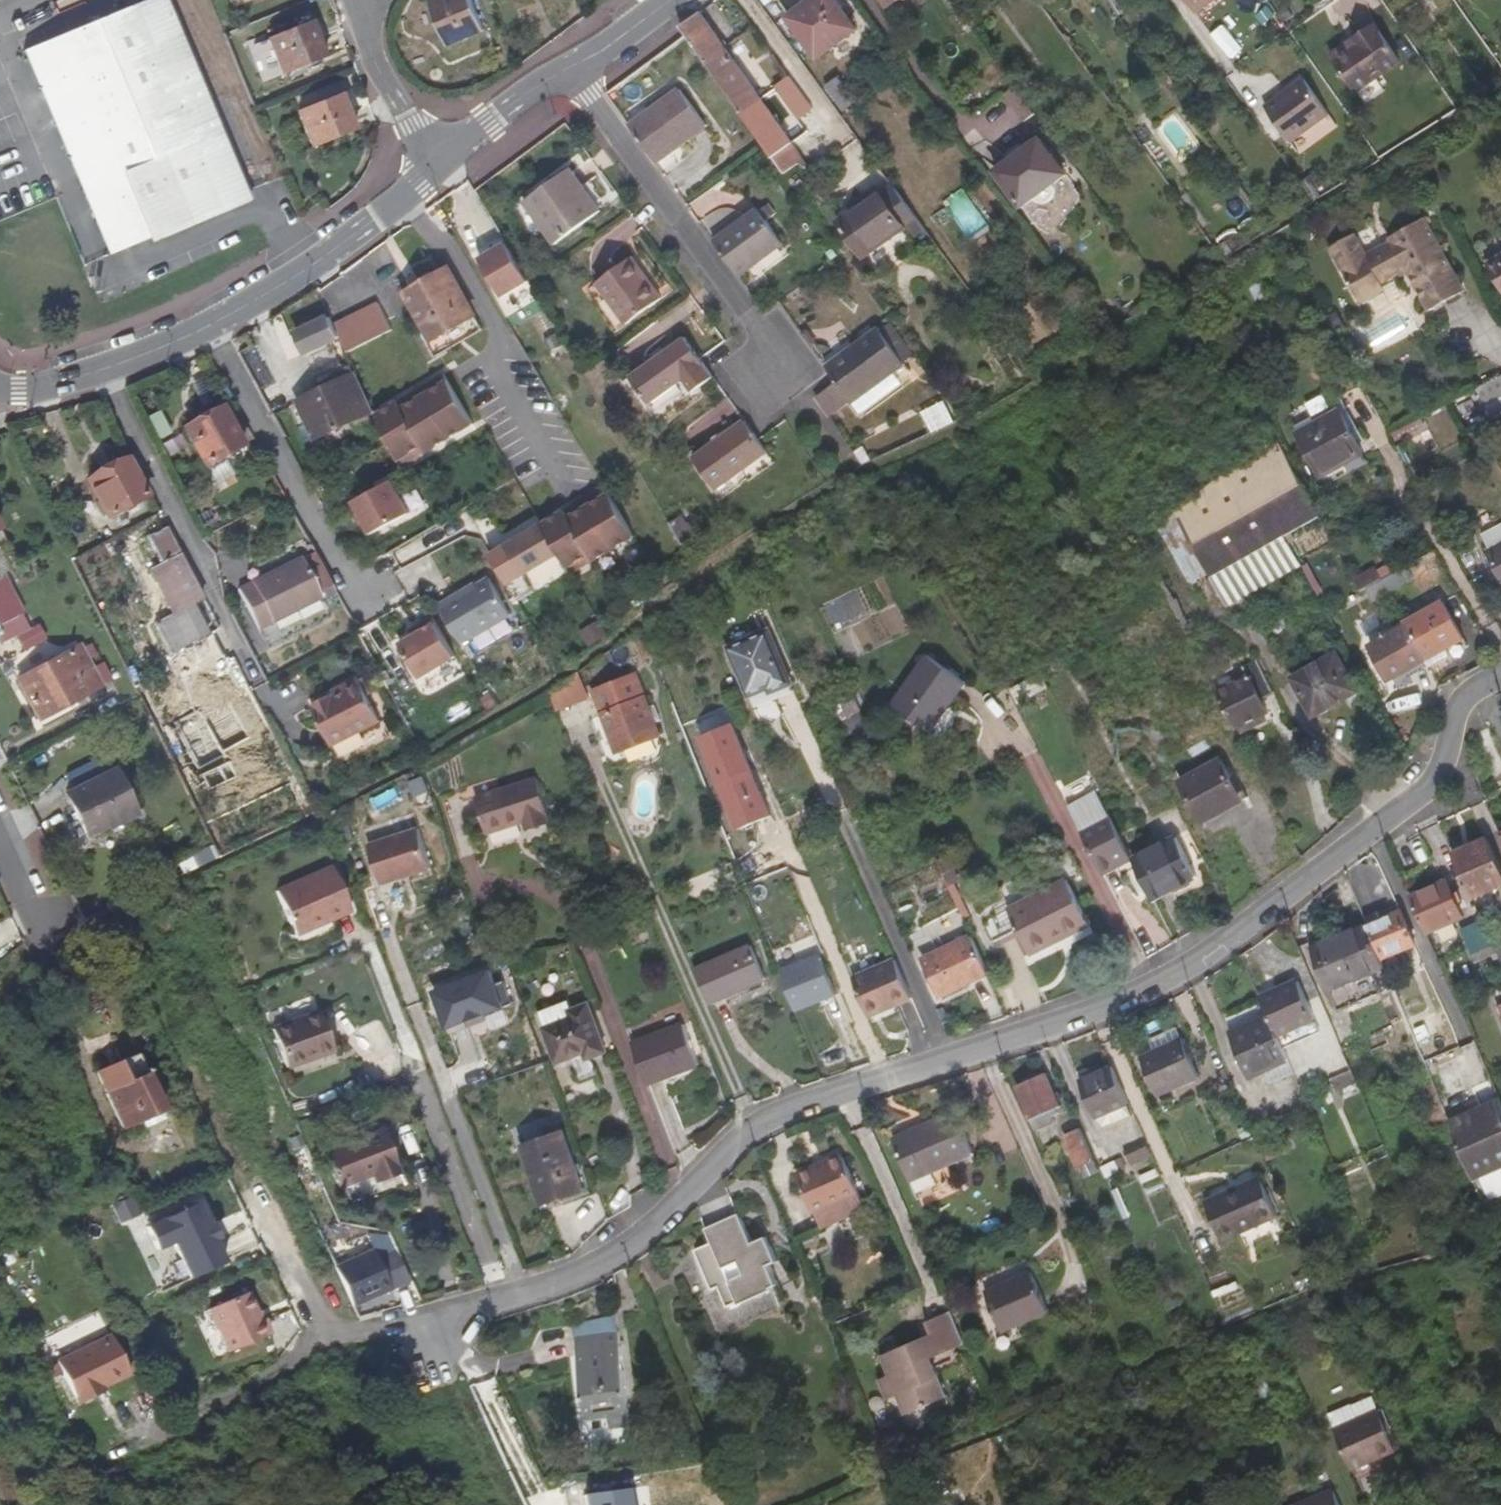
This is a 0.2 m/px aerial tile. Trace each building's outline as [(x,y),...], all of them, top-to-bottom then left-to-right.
[(176,242),(174,239),(223,219),(221,214),(242,206),(158,0),(22,55),(105,262),(154,242),(158,250),(176,242)] [(447,40),(483,23),(473,0),(430,0),(447,40)] [(860,26),(841,0),(807,0),(791,12),(821,54),(860,26)] [(1193,10),(1206,0),(1186,0),(1193,10)] [(705,59),(724,46),(699,11),(691,17),(680,25),(687,34),(705,59)] [(268,33),(283,69),(325,51),(310,16),(268,33)] [(1350,43),(1355,48),(1378,32),(1374,26),(1350,43)] [(1331,57),(1356,92),(1398,62),(1378,32),(1355,48),(1350,43),(1331,57)] [(705,59),(743,114),(762,100),(724,46),(705,59)] [(1328,109),(1302,73),(1264,101),(1289,137),(1328,109)] [(789,127),(815,110),(791,74),(765,92),(789,127)] [(861,99),(842,74),(829,83),(847,108),(861,99)] [(356,126),(340,89),(299,107),(314,144),(356,126)] [(645,145),(656,161),(705,124),(679,89),(630,125),(645,145)] [(1034,116),(1013,89),(1003,96),(1023,125),(1034,116)] [(767,149),(773,157),(792,144),(762,100),(743,114),(767,149)] [(1147,132),(1142,125),(1135,130),(1140,137),(1147,132)] [(1065,179),(1039,143),(996,174),(1023,210),(1034,201),(1037,204),(1041,206),(1046,206),(1050,205),(1053,202),(1055,198),(1055,193),(1054,189),(1053,188),(1065,179)] [(804,160),(792,144),(773,157),(785,174),(799,164),(804,160)] [(523,201),(553,244),(599,212),(568,169),(523,201)] [(919,221),(895,187),(861,212),(859,210),(841,223),(868,257),(919,221)] [(961,187),(942,202),(970,239),(989,224),(961,187)] [(727,258),(739,274),(782,242),(758,210),(714,241),(727,258)] [(1378,285),(1404,271),(1426,310),(1459,292),(1420,220),(1386,238),(1389,243),(1359,260),(1348,240),(1328,251),(1339,271),(1356,303),(1381,289),(1378,285)] [(527,278),(505,240),(478,256),(500,294),(527,278)] [(1500,295),(1500,256),(1484,266),(1500,295)] [(624,324),(661,298),(631,257),(594,284),(624,324)] [(404,291),(424,324),(431,337),(471,314),(445,269),(404,291)] [(379,302),(334,323),(339,335),(346,351),(392,330),(379,302)] [(431,337),(424,324),(410,331),(424,355),(432,351),(433,352),(479,327),(471,314),(431,337)] [(334,323),(330,315),(301,328),(309,348),(339,335),(334,323)] [(854,401),(907,363),(880,326),(827,364),(840,381),(852,399),(854,401)] [(691,391),(711,376),(699,359),(683,337),(628,376),(648,403),(682,379),(691,391)] [(370,409),(354,373),(344,377),(341,369),(330,374),(333,382),(297,399),(313,435),(352,417),(356,419),(369,413),(367,410),(370,409)] [(1471,387),(1480,402),(1500,391),(1500,371),(1471,387)] [(400,408),(403,415),(452,388),(448,381),(400,408)] [(828,417),(852,399),(840,381),(815,398),(828,417)] [(403,415),(400,408),(378,420),(399,466),(424,452),(427,458),(476,432),(452,388),(403,415)] [(182,423),(202,460),(243,439),(222,401),(182,423)] [(1316,483),(1357,460),(1332,416),(1291,439),(1316,483)] [(737,470),(764,451),(757,441),(746,425),(743,421),(690,459),(711,488),(737,470)] [(247,447),(243,439),(202,460),(207,469),(247,447)] [(1268,442),(1234,467),(1280,544),(1316,523),(1268,442)] [(402,472),(427,458),(424,452),(399,466),(402,472)] [(145,492),(125,454),(87,473),(106,512),(145,492)] [(1232,469),(1258,511),(1254,513),(1275,547),(1280,544),(1234,467),(1232,469)] [(1187,554),(1254,513),(1258,511),(1232,469),(1166,519),(1187,554)] [(398,482),(355,507),(363,521),(368,518),(372,525),(378,537),(417,515),(398,482)] [(607,493),(593,502),(596,508),(611,500),(607,493)] [(587,514),(571,523),(567,516),(546,529),(563,559),(571,572),(592,559),(596,565),(636,542),(611,500),(596,508),(593,502),(584,507),(587,514)] [(584,507),(567,516),(571,523),(587,514),(584,507)] [(671,522),(683,542),(696,535),(684,514),(671,522)] [(368,518),(363,521),(367,528),(372,525),(368,518)] [(141,550),(165,596),(195,581),(167,525),(148,534),(153,545),(141,550)] [(563,559),(546,529),(508,551),(526,581),(563,559)] [(1489,554),(1500,576),(1500,547),(1489,554)] [(305,555),(326,594),(335,590),(330,581),(314,551),(305,555)] [(262,629),(322,599),(302,559),(241,590),(262,629)] [(571,572),(574,577),(596,565),(592,559),(571,572)] [(0,578),(0,598),(10,618),(22,612),(3,576),(0,578)] [(469,594),(441,610),(464,649),(513,620),(491,584),(470,596),(469,594)] [(1373,604),(1388,595),(1381,584),(1366,592),(1373,604)] [(161,634),(180,625),(165,596),(146,605),(161,634)] [(18,633),(10,618),(0,598),(0,642),(18,633)] [(1463,642),(1443,606),(1406,627),(1407,629),(1426,663),(1463,642)] [(457,662),(434,623),(420,631),(424,636),(414,642),(401,649),(421,683),(457,662)] [(1371,649),(1389,684),(1426,663),(1407,629),(1371,649)] [(424,636),(420,631),(411,636),(414,642),(424,636)] [(773,694),(792,686),(769,635),(731,651),(752,698),(771,689),(773,694)] [(19,679),(38,721),(99,690),(79,650),(19,679)] [(964,684),(928,659),(894,709),(931,732),(945,709),(947,710),(964,684)] [(1342,674),(1333,659),(1290,684),(1313,722),(1350,700),(1337,678),(1342,674)] [(1271,695),(1255,668),(1240,677),(1255,702),(1224,719),(1235,739),(1269,721),(1262,707),(1274,700),(1271,695)] [(314,704),(334,743),(382,719),(360,677),(345,685),(347,690),(336,696),(335,694),(314,704)] [(616,754),(658,737),(634,678),(599,691),(608,714),(601,717),(616,754)] [(336,696),(347,690),(345,685),(333,691),(335,694),(336,696)] [(862,707),(853,689),(834,699),(842,716),(862,707)] [(874,733),(866,715),(846,723),(854,742),(874,733)] [(734,727),(701,740),(711,765),(717,762),(726,783),(720,786),(739,832),(772,819),(762,794),(757,796),(748,776),(753,773),(734,727)] [(1222,768),(1181,789),(1201,828),(1238,809),(1227,788),(1232,786),(1222,768)] [(134,814),(128,801),(115,772),(67,796),(87,837),(109,827),(134,814)] [(544,819),(549,818),(537,783),(476,804),(489,839),(524,827),(528,836),(547,830),(544,819)] [(1131,862),(1098,798),(1069,813),(1103,880),(1117,874),(1115,869),(1131,862)] [(1124,811),(1113,817),(1121,832),(1132,826),(1124,811)] [(1491,818),(1500,840),(1500,814),(1491,818)] [(416,829),(368,848),(383,887),(431,868),(416,829)] [(1472,902),(1500,889),(1500,864),(1491,841),(1453,858),(1472,902)] [(1196,883),(1175,843),(1133,865),(1154,905),(1196,883)] [(345,907),(327,862),(271,887),(291,931),(345,907)] [(633,882),(630,873),(620,876),(623,885),(633,882)] [(1031,960),(1100,927),(1079,883),(1009,916),(1031,960)] [(1464,919),(1448,884),(1411,900),(1427,935),(1464,919)] [(1367,927),(1382,961),(1407,950),(1415,946),(1401,913),(1381,921),(1378,914),(1365,920),(1367,927)] [(1462,936),(1470,954),(1473,962),(1495,953),(1483,926),(1462,936)] [(1382,992),(1374,971),(1385,967),(1382,961),(1367,927),(1313,949),(1339,1010),(1382,992)] [(928,967),(934,978),(943,997),(990,976),(972,937),(924,959),(928,967)] [(766,981),(751,948),(695,972),(709,1004),(766,981)] [(1407,950),(1382,961),(1385,967),(1388,974),(1413,964),(1407,950)] [(797,1011),(837,994),(834,987),(829,972),(822,955),(781,972),(797,1011)] [(911,1001),(894,962),(855,979),(871,1018),(911,1001)] [(923,969),(929,981),(934,978),(928,967),(923,969)] [(829,972),(834,987),(840,985),(834,970),(829,972)] [(489,1018),(515,1008),(506,985),(498,988),(493,974),(437,996),(451,1033),(470,1026),(489,1018)] [(1271,1017),(1278,1034),(1316,1018),(1300,982),(1263,998),(1271,1017)] [(329,1037),(314,1003),(265,1025),(281,1062),(303,1052),(302,1049),(329,1037)] [(564,1004),(535,1015),(555,1065),(565,1061),(574,1084),(589,1079),(582,1062),(597,1056),(580,1012),(568,1016),(564,1004)] [(1229,1035),(1247,1076),(1289,1058),(1278,1034),(1271,1017),(1229,1035)] [(489,1018),(470,1026),(472,1031),(491,1024),(489,1018)] [(632,1043),(647,1082),(698,1063),(683,1023),(632,1043)] [(1159,1096),(1201,1079),(1179,1029),(1153,1039),(1158,1050),(1142,1057),(1159,1096)] [(140,1056),(99,1074),(125,1129),(167,1111),(140,1056)] [(1083,1082),(1099,1120),(1130,1107),(1114,1069),(1083,1082)] [(1338,1089),(1356,1081),(1350,1069),(1332,1077),(1338,1089)] [(1047,1072),(1017,1084),(1036,1129),(1054,1121),(1052,1115),(1060,1111),(1059,1107),(1062,1106),(1047,1072)] [(1454,1131),(1473,1177),(1500,1165),(1500,1112),(1454,1131)] [(977,1155),(959,1114),(898,1141),(925,1201),(957,1187),(948,1167),(977,1155)] [(394,1168),(377,1127),(322,1147),(335,1182),(368,1171),(371,1177),(394,1168)] [(1084,1177),(1097,1172),(1079,1130),(1064,1137),(1077,1169),(1080,1168),(1084,1177)] [(561,1135),(522,1149),(542,1205),(582,1191),(561,1135)] [(1148,1145),(1126,1152),(1131,1168),(1153,1160),(1148,1145)] [(1121,1155),(1101,1166),(1107,1178),(1128,1167),(1121,1155)] [(797,1176),(814,1217),(816,1216),(860,1197),(844,1161),(819,1172),(817,1168),(797,1176)] [(708,1230),(740,1216),(726,1180),(699,1208),(708,1230)] [(1280,1215),(1265,1181),(1229,1196),(1227,1192),(1206,1201),(1223,1240),(1280,1215)] [(185,1279),(221,1265),(212,1242),(206,1227),(197,1204),(144,1225),(154,1248),(170,1242),(185,1279)] [(753,1245),(740,1216),(708,1230),(714,1244),(694,1252),(712,1293),(719,1290),(728,1309),(777,1289),(768,1267),(777,1264),(767,1239),(753,1245)] [(211,1225),(206,1227),(212,1242),(217,1240),(211,1225)] [(373,1245),(334,1262),(352,1302),(390,1286),(373,1245)] [(1051,1311),(1035,1272),(987,1290),(1003,1330),(1051,1311)] [(208,1316),(227,1358),(269,1338),(263,1324),(259,1326),(246,1298),(208,1316)] [(931,1334),(940,1355),(964,1343),(950,1311),(925,1322),(931,1334)] [(613,1428),(633,1425),(622,1334),(578,1338),(587,1412),(610,1410),(611,1417),(613,1428)] [(921,1338),(930,1359),(940,1355),(931,1334),(921,1338)] [(127,1376),(108,1337),(54,1363),(75,1406),(94,1397),(92,1394),(127,1376)] [(947,1397),(930,1359),(921,1338),(883,1355),(892,1374),(901,1394),(909,1413),(947,1397)] [(880,1379),(889,1399),(901,1394),(892,1374),(880,1379)] [(1396,1449),(1378,1409),(1336,1427),(1353,1467),(1396,1449)] [(611,1417),(610,1410),(587,1412),(588,1419),(611,1417)] [(588,1504),(632,1504),(630,1489),(586,1494),(588,1504)] [(1299,1504),(1342,1504),(1336,1490),(1299,1504)]
